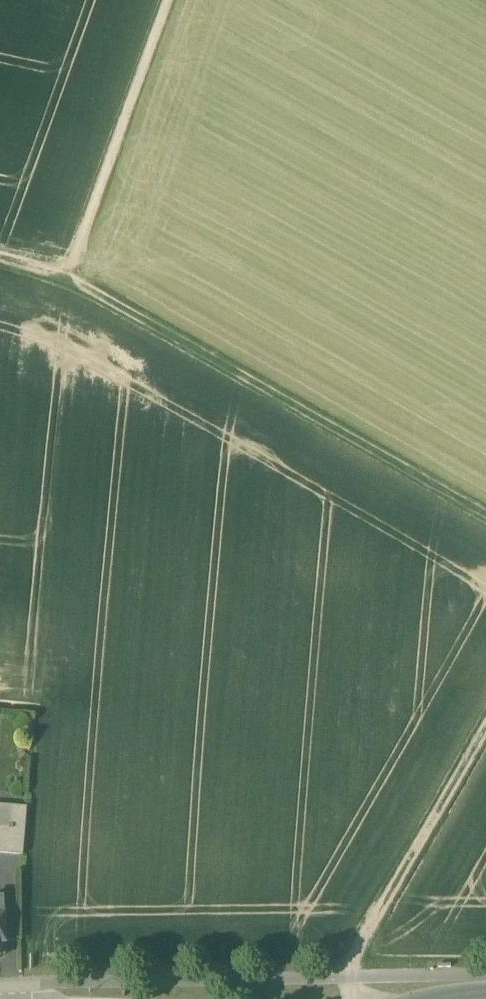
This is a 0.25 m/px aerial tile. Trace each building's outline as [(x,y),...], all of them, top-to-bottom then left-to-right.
[(27,804),(0,804),(0,853),(27,853),(27,804)]
